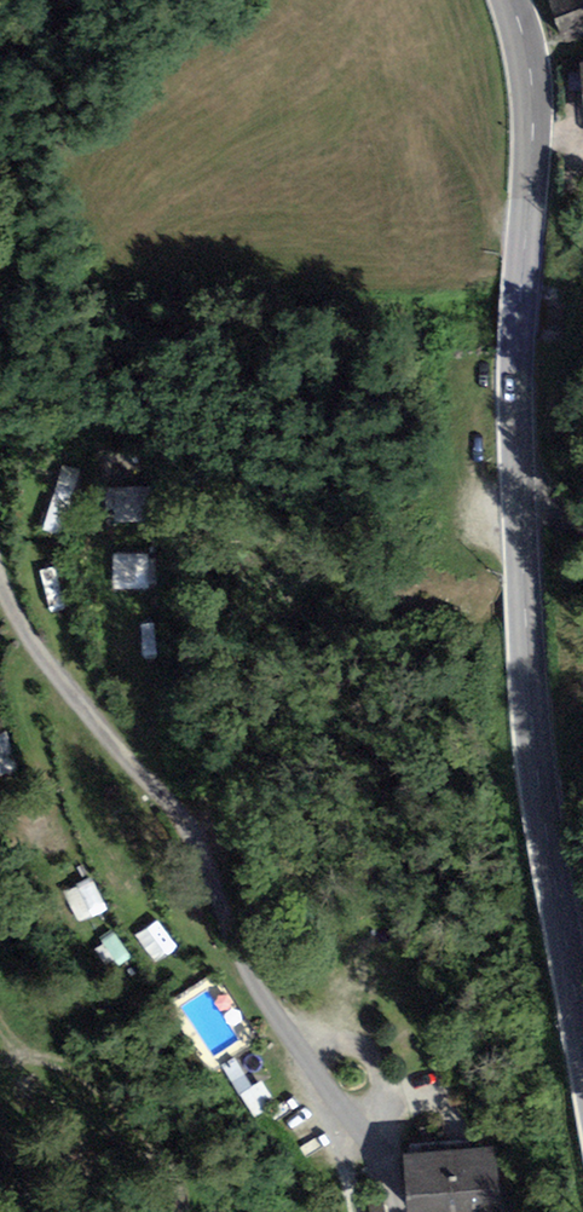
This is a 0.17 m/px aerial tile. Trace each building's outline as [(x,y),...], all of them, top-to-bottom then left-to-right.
[(548,3),(563,41),(582,33),(582,0),(555,0),(548,3)] [(152,517),(152,482),(116,482),(116,517),(152,517)] [(123,554),(122,584),(159,584),(160,555),(123,554)] [(19,766),(10,730),(0,732),(0,771),(19,766)] [(47,854),(73,848),(68,823),(42,829),(47,854)] [(68,886),(83,918),(110,906),(95,874),(68,886)] [(402,1156),(407,1211),(500,1211),(495,1148),(402,1156)] [(367,1204),(368,1211),(384,1211),(382,1202),(367,1204)]
